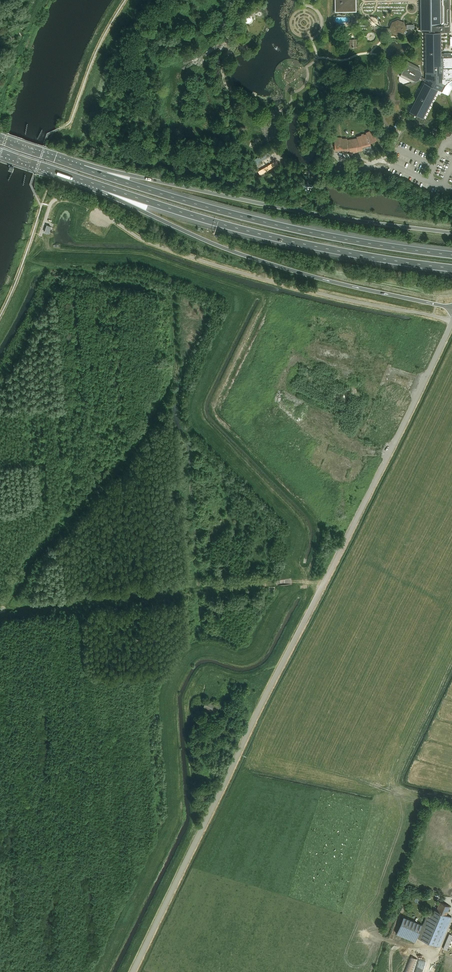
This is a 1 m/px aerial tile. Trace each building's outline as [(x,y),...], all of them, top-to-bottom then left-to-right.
[(420,25),(421,30),(429,30),(435,30),(444,30),(444,23),(444,0),(420,0),(420,25)] [(435,32),(440,32),(450,32),(450,23),(450,0),(444,0),(444,23),(444,30),(435,30),(435,32)] [(381,3),(377,8),(382,13),(387,8),(381,3)] [(398,35),(404,33),(407,28),(407,27),(404,22),(398,19),(392,22),(390,28),(393,33),(398,35)] [(410,112),(422,118),(435,92),(440,94),(442,91),(448,95),(448,94),(449,91),(450,88),(451,86),(451,57),(451,53),(444,53),(444,57),(440,57),(440,32),(435,32),(435,30),(429,30),(429,32),(426,32),(426,79),(425,78),(422,77),(423,74),(421,73),(422,71),(420,70),(421,68),(408,61),(405,67),(404,68),(404,69),(400,76),(412,83),(415,78),(420,80),(421,79),(425,81),(410,112)] [(376,140),(372,131),(366,133),(367,135),(364,135),(364,132),(361,133),(362,136),(357,137),(357,139),(352,140),(347,141),(347,139),(342,139),(342,138),(334,138),(335,150),(342,150),(342,152),(348,152),(348,150),(349,150),(350,153),(354,152),(354,151),(360,150),(363,149),(363,147),(371,145),(370,142),(376,140)] [(328,488),(325,500),(331,501),(335,490),(328,488)] [(215,704),(206,700),(202,709),(215,715),(220,704),(216,702),(215,704)] [(440,945),(451,916),(444,913),(447,905),(437,902),(435,908),(430,906),(423,923),(405,916),(398,933),(416,940),(417,937),(440,945)] [(418,958),(410,955),(404,971),(412,971),(418,958)]
